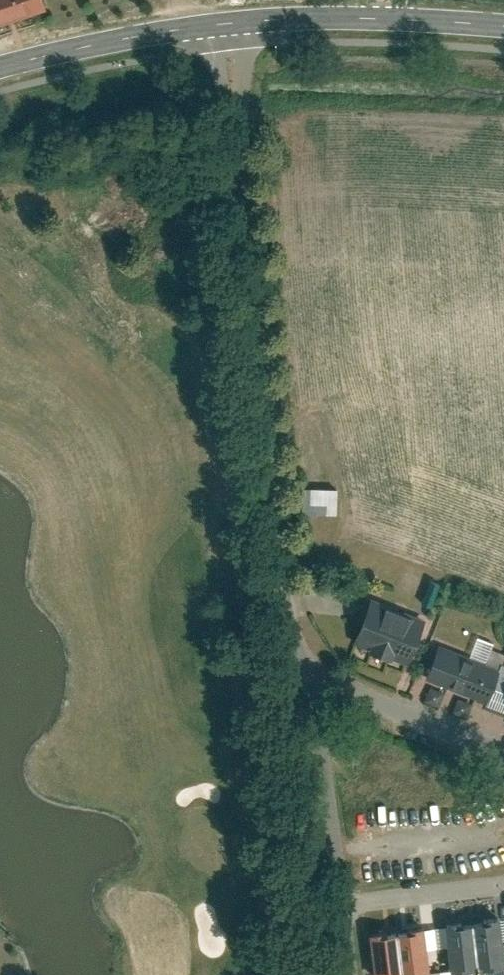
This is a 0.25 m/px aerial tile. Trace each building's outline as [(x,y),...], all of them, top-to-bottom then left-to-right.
[(48,6),(46,0),(0,0),(0,23),(48,6)] [(345,487),(311,485),(310,511),(345,513),(345,487)] [(371,598),(355,640),(408,660),(424,617),(371,598)] [(498,665),(443,645),(430,678),(486,699),(498,665)] [(486,699),(503,706),(503,668),(498,665),(486,699)] [(495,916),(469,919),(475,967),(501,963),(495,916)] [(469,919),(443,923),(449,970),(475,967),(469,919)] [(395,930),(401,974),(414,974),(427,973),(421,926),(395,930)] [(369,933),(375,974),(401,974),(395,930),(369,933)]
